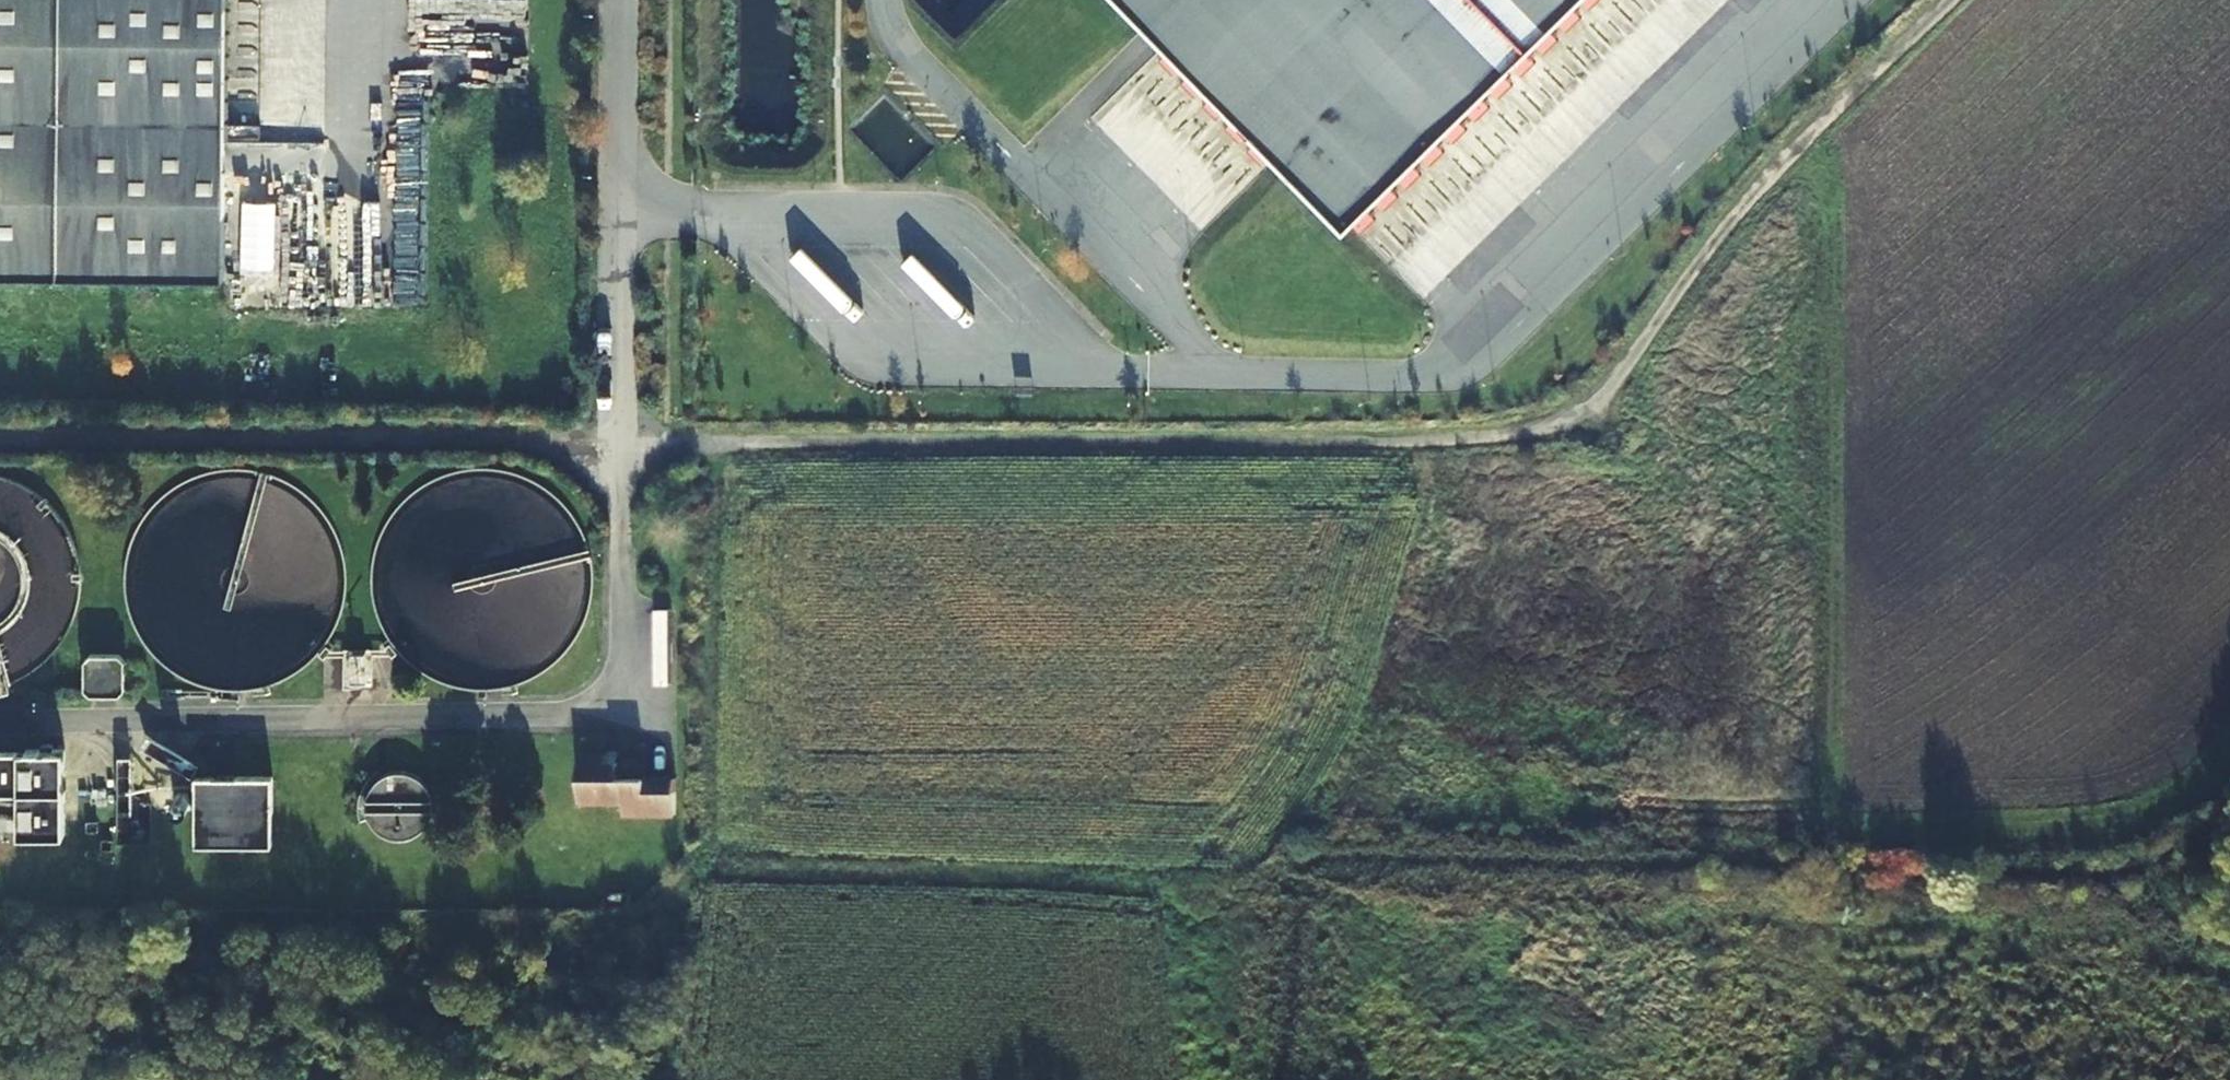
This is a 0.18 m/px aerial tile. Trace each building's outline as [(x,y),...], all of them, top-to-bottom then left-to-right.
[(224,278),(227,0),(0,0),(0,276),(224,278)] [(1344,225),(1575,0),(1122,0),(1344,225)] [(1544,180),(1725,0),(1675,0),(1678,3),(1628,54),(1627,49),(1615,49),(1615,68),(1631,68),(1596,102),(1589,95),(1589,103),(1543,126),(1544,180)] [(90,659),(85,667),(85,694),(93,700),(123,700),(126,697),(126,665),(123,660),(90,659)] [(375,662),(348,662),(348,688),(375,689),(375,662)] [(0,753),(0,787),(22,787),(21,839),(65,839),(67,753),(0,753)] [(582,808),(626,809),(626,814),(651,813),(651,784),(622,782),(623,764),(583,763),(582,808)] [(405,780),(392,782),(389,782),(378,789),(373,797),(368,813),(370,822),(374,832),(386,842),(398,846),(409,845),(423,838),(430,828),(434,820),(433,802),(427,792),(418,784),(405,780)] [(273,783),(205,784),(206,848),(275,847),(273,783)]
